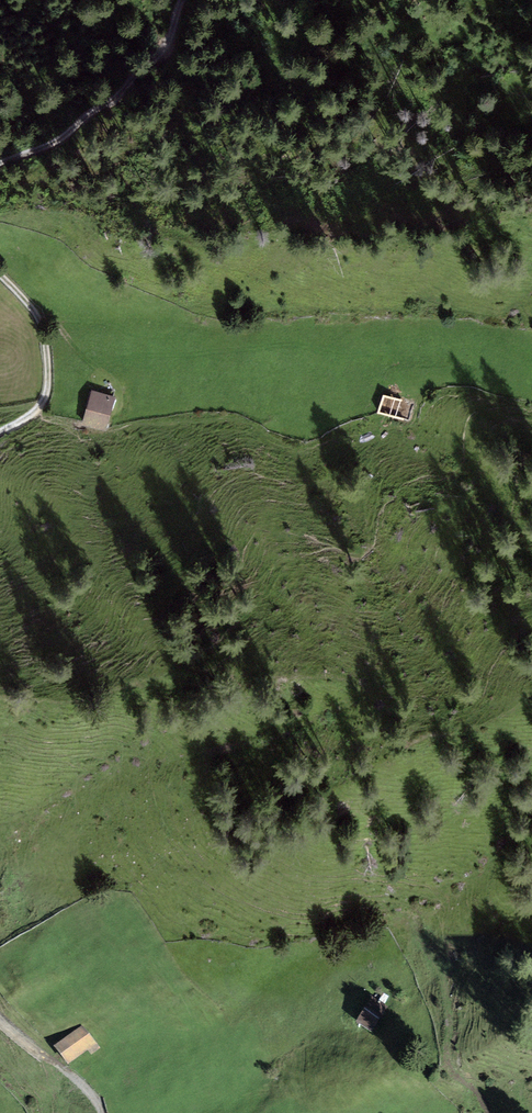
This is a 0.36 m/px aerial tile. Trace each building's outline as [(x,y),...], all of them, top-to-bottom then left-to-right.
[(412,385),(381,378),(373,411),(404,418),(412,385)] [(115,391),(92,383),(80,421),(103,429),(115,391)] [(386,1007),(371,999),(358,1025),(373,1032),(386,1007)] [(88,1016),(62,1038),(76,1054),(102,1032),(88,1016)]
